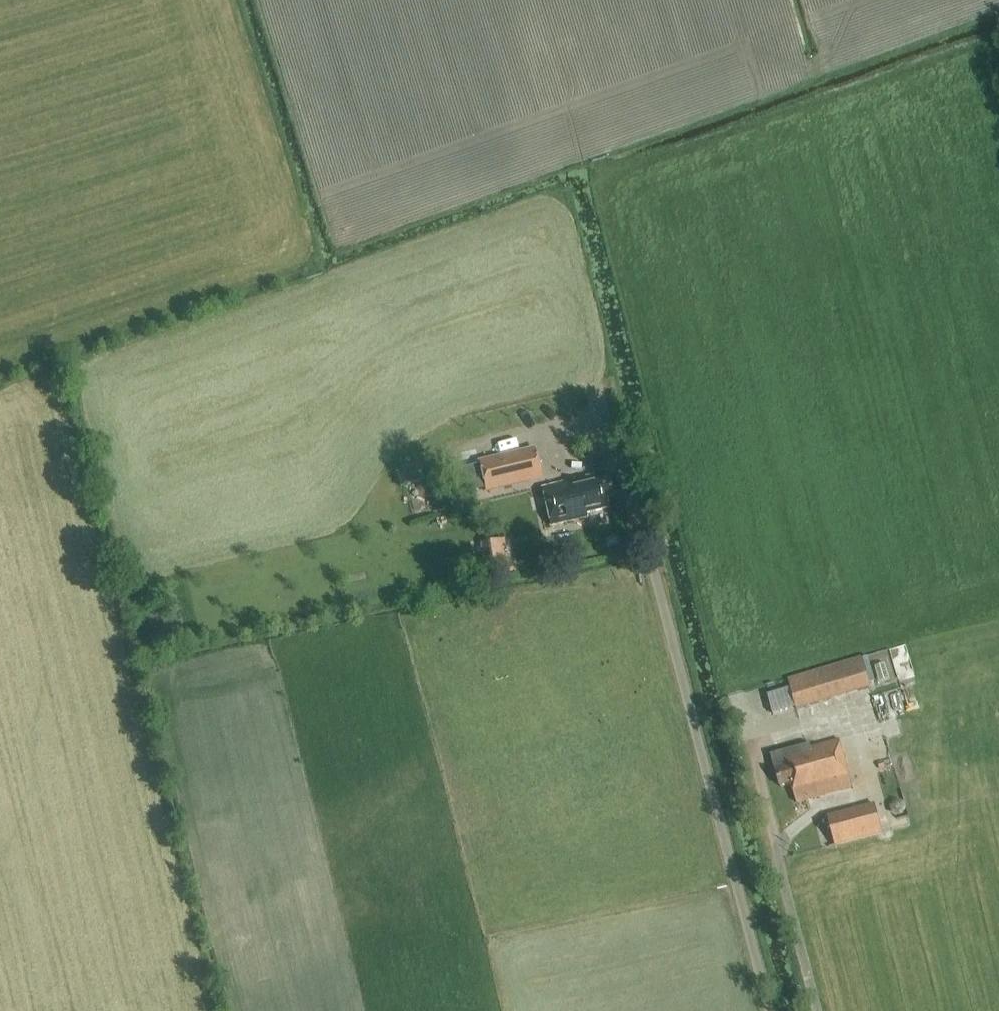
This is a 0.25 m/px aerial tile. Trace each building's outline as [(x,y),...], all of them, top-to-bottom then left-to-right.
[(479,461),(486,490),(540,478),(534,448),(479,461)] [(595,476),(543,489),(551,525),(586,517),(585,512),(607,507),(604,498),(613,496),(609,480),(596,483),(595,476)] [(516,571),(515,558),(506,559),(505,536),(480,537),(483,573),(516,571)] [(861,657),(787,679),(796,708),(869,687),(861,657)] [(780,785),(788,783),(794,803),(851,787),(838,740),(811,747),(810,743),(771,753),(780,785)] [(827,815),(835,845),(883,833),(875,803),(827,815)]
